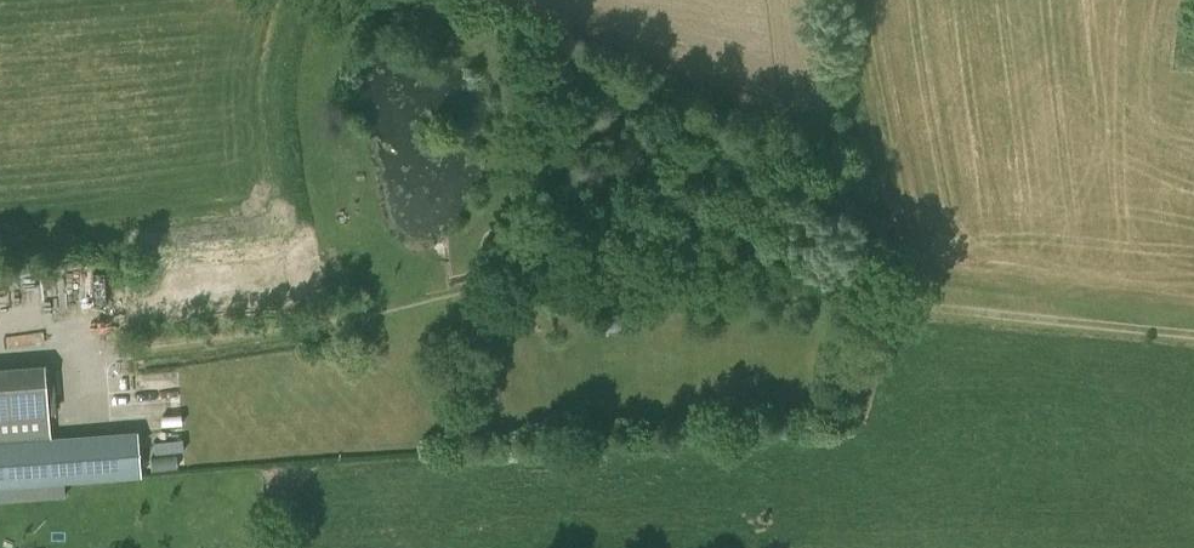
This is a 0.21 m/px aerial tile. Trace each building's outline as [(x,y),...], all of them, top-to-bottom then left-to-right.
[(47,412),(44,362),(0,365),(0,416),(47,412)] [(54,482),(50,432),(0,436),(0,487),(54,482)]
